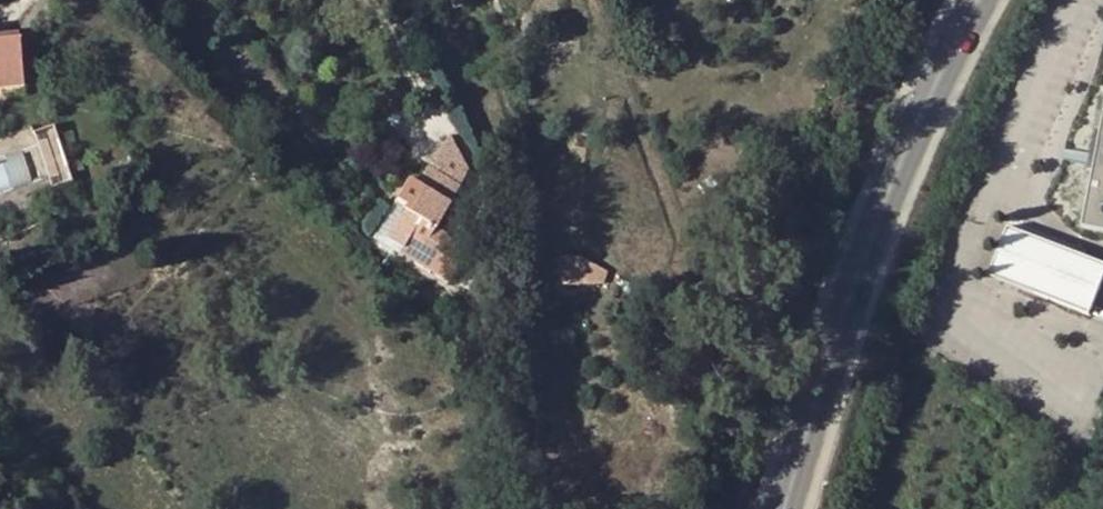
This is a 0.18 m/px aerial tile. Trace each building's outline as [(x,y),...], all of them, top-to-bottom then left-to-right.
[(23,85),(17,39),(0,41),(0,87),(23,85)] [(1081,227),(1102,232),(1102,116),(1081,227)] [(60,122),(42,126),(53,177),(71,174),(60,122)] [(428,169),(458,188),(468,170),(448,136),(428,169)] [(435,227),(458,188),(428,169),(425,168),(402,207),(384,237),(402,247),(398,253),(449,282),(468,248),(435,227)] [(402,207),(392,203),(372,238),(398,253),(402,247),(384,237),(402,207)] [(986,275),(1093,317),(1102,290),(1102,266),(1004,229),(986,275)] [(557,257),(558,283),(579,283),(579,281),(602,282),(607,270),(579,259),(579,256),(557,257)] [(476,338),(478,338),(488,338),(489,338),(490,326),(476,326),(476,338)]
